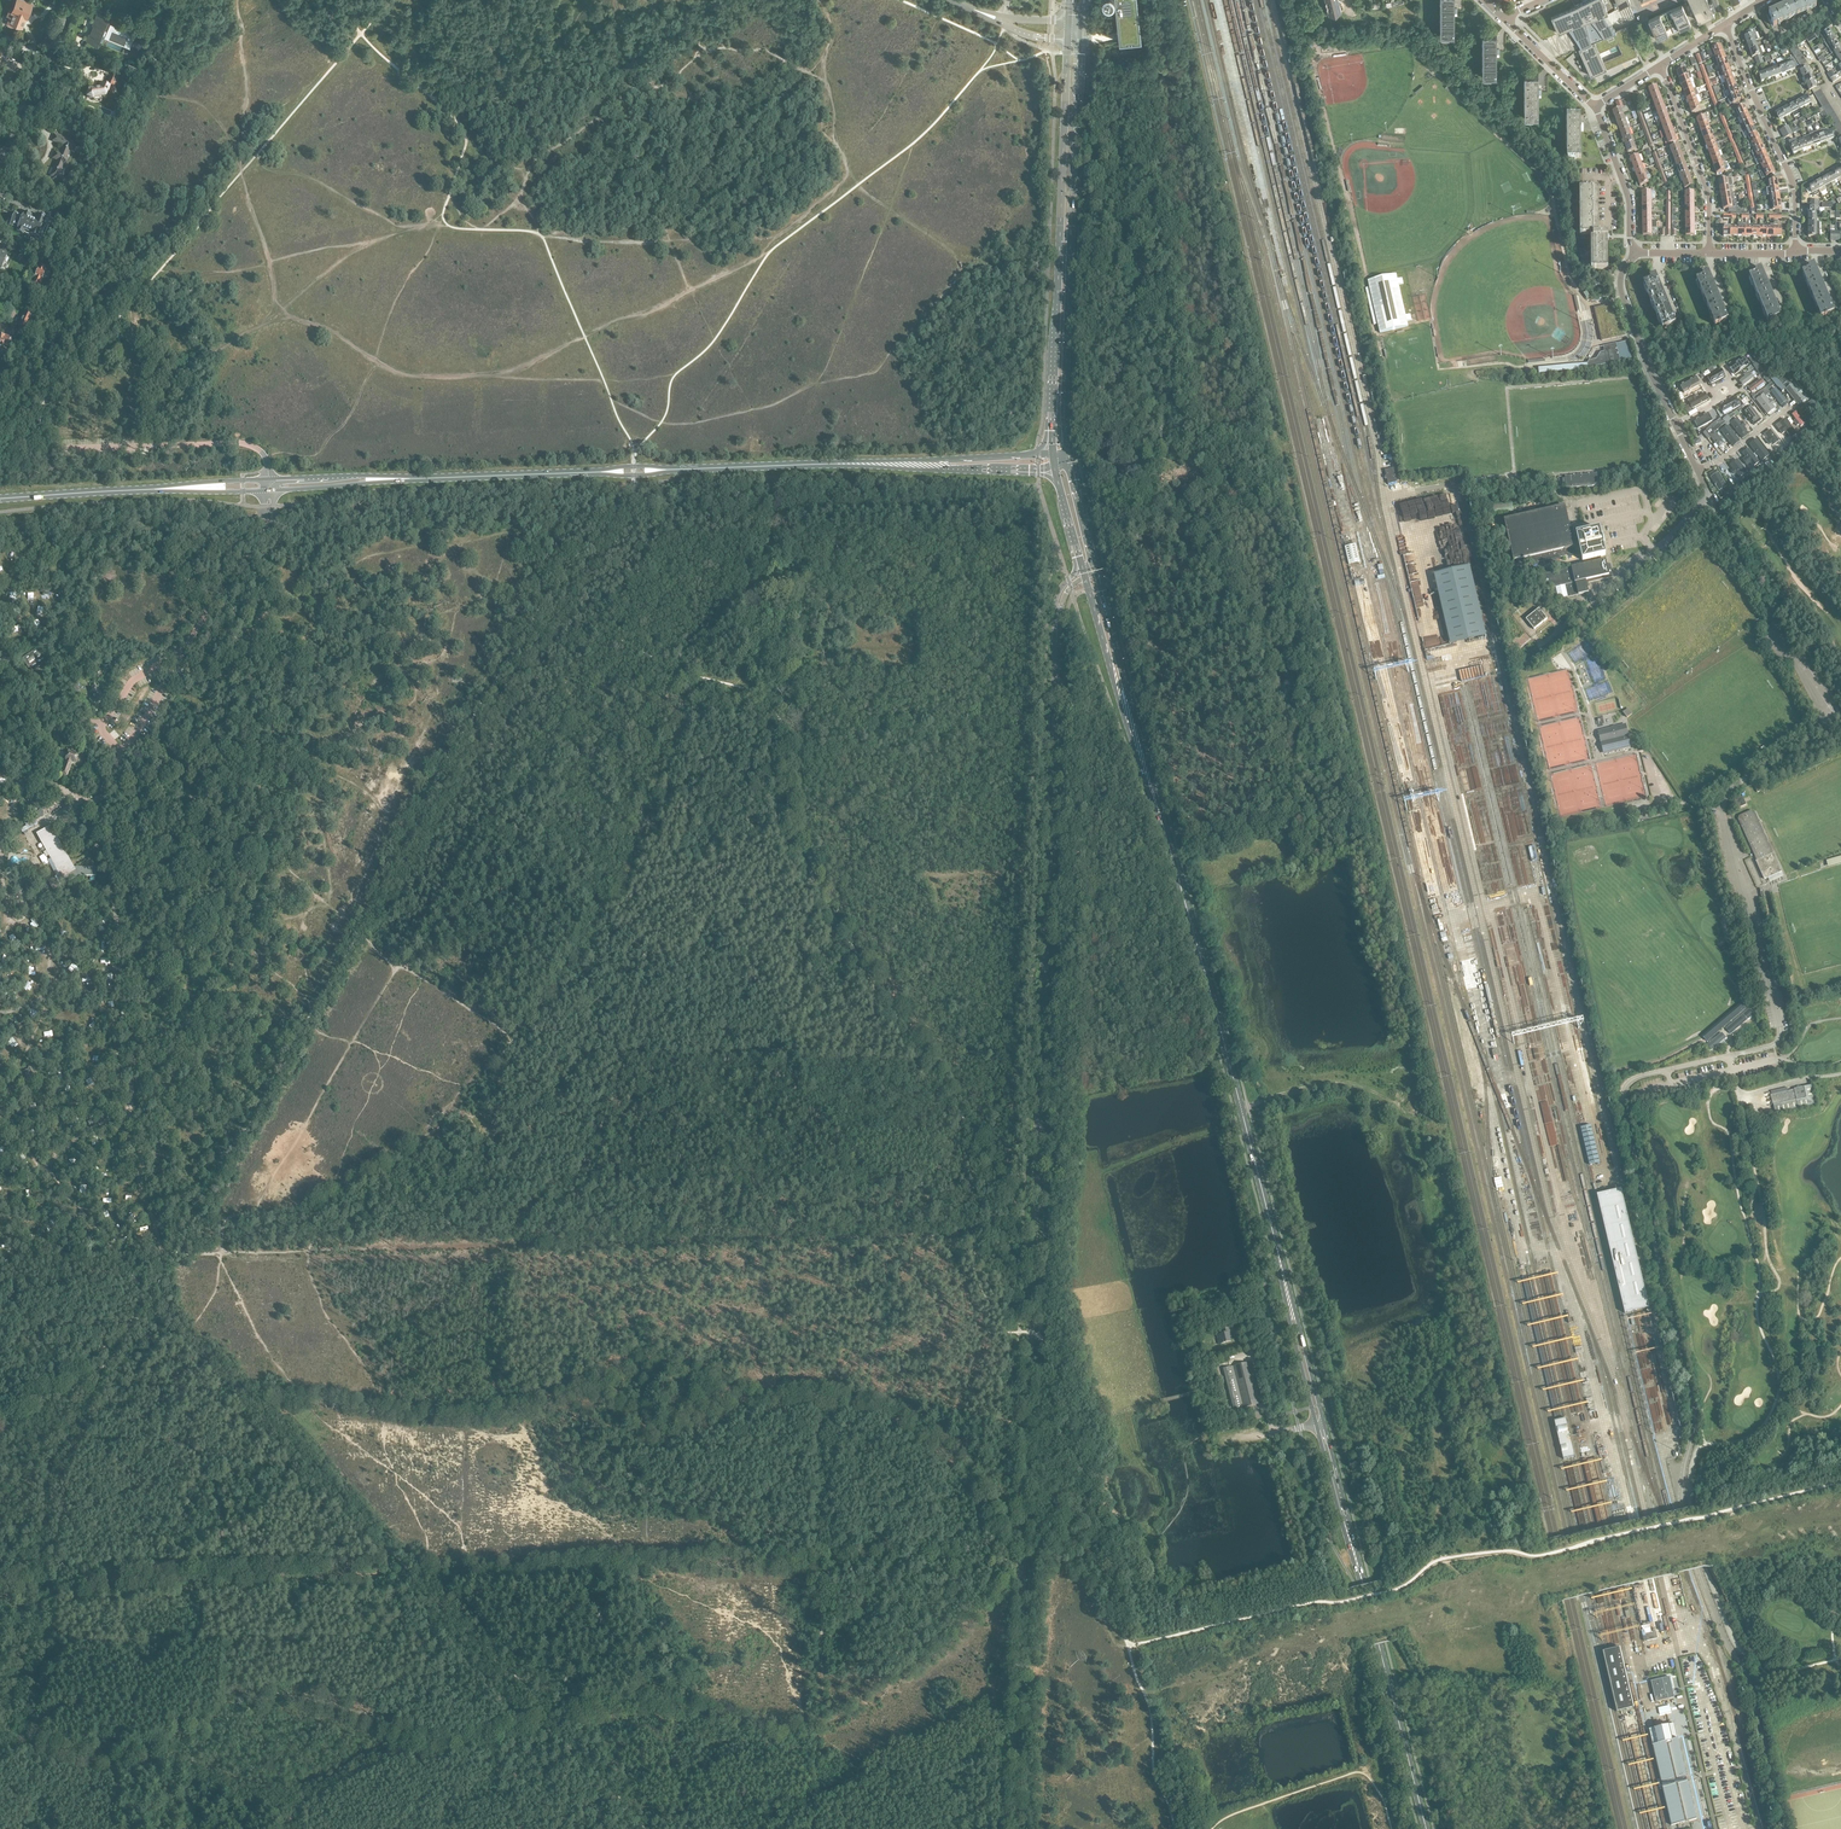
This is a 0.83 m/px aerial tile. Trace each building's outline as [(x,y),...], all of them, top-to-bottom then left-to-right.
[(14,9),(12,14),(13,15),(9,24),(16,27),(17,26),(19,27),(20,26),(22,27),(23,24),(25,19),(26,15),(29,8),(30,7),(31,5),(30,4),(31,3),(24,0),(17,0),(14,9)] [(1119,42),(1139,40),(1135,0),(1111,0),(1114,4),(1118,36),(1119,42)] [(1326,3),(1326,4),(1327,5),(1328,8),(1327,9),(1328,10),(1330,16),(1342,12),(1340,5),(1341,3),(1339,1),(1339,0),(1326,0),(1326,3)] [(1441,32),(1441,36),(1455,36),(1455,31),(1453,31),(1453,10),(1455,10),(1455,9),(1458,9),(1458,7),(1455,3),(1453,3),(1453,0),(1441,0),(1441,32)] [(1604,13),(1630,1),(1629,0),(1582,0),(1583,3),(1575,6),(1551,17),(1559,33),(1569,29),(1581,47),(1579,48),(1591,76),(1638,55),(1626,27),(1616,31),(1604,13)] [(1697,21),(1714,13),(1713,9),(1716,7),(1716,6),(1718,5),(1716,0),(1713,1),(1713,0),(1710,0),(1711,2),(1710,3),(1708,0),(1688,0),(1697,21)] [(1769,13),(1773,21),(1771,21),(1774,26),(1816,6),(1813,0),(1797,0),(1769,13)] [(1658,39),(1663,37),(1690,25),(1681,5),(1649,19),(1658,39)] [(108,25),(111,17),(99,12),(88,40),(100,45),(105,35),(126,44),(127,41),(129,42),(130,38),(128,37),(130,34),(108,25)] [(1747,44),(1755,41),(1758,40),(1755,33),(1754,30),(1745,33),(1747,36),(1744,37),(1747,44)] [(1827,40),(1834,36),(1830,30),(1823,34),(1826,40),(1827,40)] [(1497,34),(1483,34),(1483,77),(1497,77),(1497,72),(1495,72),(1495,51),(1497,51),(1497,50),(1500,50),(1500,48),(1497,44),(1495,44),(1495,36),(1497,36),(1497,34)] [(1807,40),(1809,43),(1818,37),(1816,34),(1807,40)] [(1838,42),(1834,36),(1827,40),(1826,40),(1824,42),(1828,48),(1838,42)] [(1755,41),(1747,44),(1750,50),(1758,47),(1755,41)] [(1834,53),(1840,48),(1838,42),(1828,48),(1832,54),(1834,53)] [(1721,46),(1713,49),(1710,50),(1713,57),(1715,56),(1724,53),(1721,46)] [(1765,56),(1763,53),(1761,46),(1758,47),(1750,50),(1752,57),(1754,56),(1756,60),(1762,58),(1765,56)] [(1834,53),(1832,54),(1833,57),(1836,56),(1838,59),(1840,57),(1840,48),(1834,53)] [(1726,60),(1724,53),(1715,56),(1718,63),(1726,60)] [(1789,59),(1785,61),(1788,72),(1795,69),(1795,67),(1798,66),(1794,59),(1790,61),(1789,59)] [(1717,71),(1729,66),(1726,60),(1718,63),(1719,66),(1716,67),(1717,71)] [(1788,72),(1785,61),(1778,63),(1779,67),(1781,74),(1788,72)] [(1809,71),(1808,68),(1809,67),(1807,63),(1801,67),(1802,70),(1800,71),(1803,78),(1811,74),(1810,74),(1812,73),(1811,70),(1809,71)] [(1680,79),(1691,75),(1690,71),(1687,72),(1686,69),(1685,69),(1684,66),(1678,68),(1679,71),(1677,72),(1680,79)] [(1729,66),(1717,71),(1719,77),(1723,76),(1731,73),(1729,66)] [(1781,74),(1779,67),(1772,69),(1775,76),(1781,74)] [(1772,69),(1766,71),(1768,79),(1775,76),(1772,69)] [(1768,79),(1766,71),(1759,74),(1761,81),(1768,79)] [(1829,73),(1834,82),(1840,78),(1840,76),(1839,73),(1835,76),(1833,74),(1834,73),(1832,71),(1829,73)] [(1734,80),(1731,73),(1723,76),(1725,83),(1734,80)] [(1814,81),(1811,74),(1803,78),(1806,84),(1814,81)] [(1539,75),(1525,75),(1525,118),(1539,118),(1539,112),(1537,112),(1537,91),(1539,91),(1542,91),(1542,88),(1541,88),(1539,85),(1537,85),(1537,76),(1539,76),(1539,75)] [(1691,75),(1680,79),(1682,86),(1691,83),(1689,79),(1692,78),(1691,75)] [(101,83),(99,87),(87,89),(88,92),(86,96),(93,99),(94,98),(105,96),(104,93),(105,93),(106,91),(114,95),(116,90),(112,88),(114,84),(115,85),(118,79),(111,76),(107,85),(101,83)] [(1728,90),(1736,87),(1734,80),(1725,83),(1722,84),(1725,91),(1728,90)] [(1817,87),(1816,85),(1817,83),(1815,80),(1814,81),(1806,84),(1809,91),(1811,90),(1814,94),(1821,90),(1818,87),(1817,87)] [(1692,86),(1691,83),(1682,86),(1685,93),(1693,89),(1696,89),(1695,85),(1692,86)] [(1651,96),(1659,93),(1657,86),(1648,89),(1651,96)] [(1736,87),(1728,90),(1730,96),(1739,93),(1736,87)] [(1693,89),(1685,93),(1687,99),(1696,96),(1693,89)] [(1662,100),(1659,93),(1651,96),(1654,103),(1662,100)] [(1741,100),(1739,93),(1730,96),(1733,103),(1741,100)] [(1807,96),(1800,99),(1804,107),(1811,103),(1812,106),(1817,103),(1813,95),(1808,98),(1807,96)] [(1696,96),(1687,99),(1689,106),(1698,103),(1696,96)] [(1804,107),(1800,99),(1794,103),(1798,110),(1804,107)] [(1664,107),(1662,100),(1654,103),(1656,110),(1664,107)] [(1701,110),(1698,103),(1689,106),(1692,113),(1701,110)] [(1794,103),(1788,106),(1792,113),(1798,110),(1794,103)] [(1740,117),(1748,113),(1745,107),(1742,108),(1741,106),(1736,108),(1737,110),(1740,117)] [(1788,106),(1782,109),(1786,116),(1792,113),(1788,106)] [(1664,107),(1656,110),(1658,116),(1667,113),(1664,107)] [(1621,108),(1618,109),(1613,111),(1615,118),(1624,115),(1621,108)] [(1786,116),(1782,109),(1775,113),(1779,120),(1786,116)] [(1667,113),(1658,116),(1661,123),(1669,120),(1667,113)] [(1743,124),(1751,120),(1748,113),(1740,117),(1743,124)] [(1702,114),(1703,117),(1697,119),(1699,126),(1708,123),(1704,114),(1702,114)] [(1624,115),(1615,118),(1618,125),(1626,122),(1624,115)] [(1581,116),(1567,116),(1567,159),(1581,159),(1581,153),(1579,153),(1579,132),(1581,132),(1584,132),(1584,129),(1583,129),(1581,126),(1579,126),(1579,117),(1581,117),(1581,116)] [(1661,123),(1663,130),(1672,127),(1669,120),(1661,123)] [(1746,130),(1754,127),(1751,120),(1743,124),(1740,125),(1743,131),(1746,130)] [(1620,132),(1629,129),(1630,128),(1629,125),(1627,126),(1626,122),(1618,125),(1620,132)] [(1702,133),(1710,130),(1708,123),(1699,126),(1702,133)] [(1674,134),(1672,127),(1663,130),(1666,137),(1674,134)] [(1749,137),(1757,133),(1754,127),(1746,130),(1749,137)] [(1631,136),(1630,132),(1629,129),(1620,132),(1623,139),(1631,136)] [(1831,130),(1827,132),(1826,129),(1823,130),(1824,133),(1827,141),(1834,138),(1831,130)] [(1704,140),(1713,136),(1710,130),(1702,133),(1704,140)] [(1749,145),(1752,143),(1760,140),(1757,133),(1749,137),(1750,140),(1748,141),(1749,145)] [(1827,141),(1824,133),(1818,135),(1820,143),(1827,141)] [(1674,134),(1666,137),(1669,144),(1677,141),(1674,134)] [(1810,135),(1814,146),(1820,143),(1818,135),(1814,136),(1813,134),(1810,135)] [(57,161),(50,177),(53,178),(53,180),(57,182),(58,180),(61,181),(64,175),(61,173),(65,164),(66,164),(68,159),(67,158),(70,150),(73,152),(76,145),(63,140),(64,138),(55,135),(53,142),(63,146),(60,154),(57,153),(54,160),(57,161)] [(1807,148),(1814,146),(1810,135),(1803,137),(1807,148)] [(1632,139),(1631,136),(1623,139),(1625,145),(1634,142),(1634,143),(1637,141),(1635,138),(1632,139)] [(1707,146),(1715,143),(1713,136),(1704,140),(1707,146)] [(1800,151),(1807,148),(1803,137),(1803,138),(1797,141),(1800,151)] [(1755,150),(1763,146),(1760,140),(1752,143),(1755,150)] [(1796,140),(1789,142),(1793,153),(1800,151),(1797,141),(1796,140)] [(1634,142),(1625,145),(1628,153),(1636,150),(1634,143),(1634,142)] [(1709,153),(1718,150),(1721,149),(1718,142),(1715,143),(1707,146),(1709,153)] [(1673,154),(1681,151),(1679,144),(1670,147),(1673,154)] [(1763,146),(1755,150),(1752,151),(1753,155),(1754,158),(1758,157),(1758,156),(1766,153),(1763,146)] [(1712,160),(1720,157),(1718,150),(1709,153),(1712,160)] [(1673,154),(1669,155),(1671,162),(1684,158),(1681,151),(1673,154)] [(1769,159),(1766,153),(1758,156),(1757,156),(1758,157),(1760,163),(1769,159)] [(1641,162),(1638,155),(1630,158),(1633,165),(1641,162)] [(1723,164),(1726,162),(1723,155),(1720,157),(1712,160),(1714,167),(1723,164)] [(1686,165),(1684,158),(1675,161),(1677,168),(1686,165)] [(1763,170),(1772,166),(1769,159),(1760,163),(1763,170)] [(1643,169),(1642,165),(1641,162),(1633,165),(1635,172),(1643,169)] [(1723,164),(1714,167),(1717,174),(1725,171),(1723,164)] [(1688,172),(1686,165),(1677,168),(1680,175),(1688,172)] [(1772,166),(1763,170),(1767,177),(1775,173),(1772,166)] [(1638,179),(1649,175),(1648,172),(1645,173),(1643,169),(1635,172),(1638,179)] [(1688,172),(1680,175),(1682,181),(1691,178),(1688,172)] [(1827,176),(1833,186),(1836,184),(1834,181),(1838,180),(1834,172),(1827,176)] [(1649,175),(1638,179),(1640,186),(1648,183),(1647,179),(1651,178),(1650,174),(1649,175)] [(1827,189),(1833,186),(1827,176),(1821,179),(1825,186),(1827,189)] [(1693,186),(1691,178),(1682,181),(1685,189),(1693,186)] [(1718,180),(1720,188),(1732,186),(1733,185),(1731,178),(1727,178),(1727,179),(1718,180)] [(1767,189),(1769,188),(1778,187),(1777,179),(1767,181),(1766,182),(1767,189)] [(1815,183),(1819,190),(1825,186),(1821,179),(1815,183)] [(1820,193),(1819,190),(1815,183),(1808,186),(1814,196),(1820,193)] [(1721,195),(1730,193),(1733,193),(1732,186),(1720,188),(1721,195)] [(1780,194),(1778,187),(1769,188),(1767,189),(1768,196),(1770,196),(1780,194)] [(1599,234),(1599,188),(1580,189),(1580,235),(1593,235),(1593,238),(1591,238),(1591,269),(1608,269),(1608,238),(1608,236),(1608,234),(1599,234)] [(1730,193),(1721,195),(1722,202),(1731,200),(1730,193)] [(1772,203),(1781,201),(1780,194),(1770,196),(1772,203)] [(1734,200),(1731,200),(1722,202),(1724,209),(1726,209),(1727,212),(1737,212),(1734,200)] [(1781,201),(1772,203),(1773,213),(1780,213),(1779,209),(1782,209),(1781,201)] [(1808,207),(1808,214),(1816,214),(1820,214),(1820,208),(1818,208),(1818,204),(1810,204),(1810,207),(1808,207)] [(64,215),(57,212),(54,218),(62,221),(64,215)] [(35,221),(24,217),(22,219),(16,216),(13,220),(13,223),(19,226),(17,231),(23,233),(29,235),(30,233),(36,236),(36,235),(38,235),(39,232),(38,231),(41,224),(45,225),(47,220),(40,217),(38,223),(34,222),(35,221)] [(7,261),(10,254),(6,252),(5,255),(0,253),(0,258),(7,261)] [(48,273),(50,270),(46,268),(47,266),(43,264),(40,271),(38,270),(36,274),(37,274),(35,277),(36,278),(33,286),(38,288),(41,280),(42,280),(43,277),(48,279),(50,274),(48,273)] [(1827,316),(1834,313),(1814,264),(1802,269),(1803,272),(1802,272),(1821,318),(1824,317),(1827,316)] [(1779,312),(1761,268),(1749,273),(1750,275),(1749,276),(1768,322),(1770,321),(1774,320),(1773,320),(1781,317),(1780,315),(1786,313),(1785,309),(1779,312)] [(1728,319),(1708,271),(1697,276),(1698,279),(1697,279),(1715,325),(1719,324),(1721,323),(1728,320),(1728,319)] [(1396,275),(1368,281),(1380,333),(1408,326),(1407,322),(1412,320),(1411,315),(1406,316),(1399,285),(1403,284),(1402,279),(1397,280),(1396,275)] [(1674,319),(1656,275),(1643,280),(1644,282),(1644,283),(1663,329),(1664,328),(1665,329),(1667,327),(1676,323),(1675,322),(1681,320),(1680,316),(1674,319)] [(1614,304),(1595,308),(1603,340),(1625,335),(1614,304)] [(33,315),(24,312),(18,326),(20,327),(18,331),(24,334),(33,315)] [(4,335),(4,336),(0,336),(0,347),(1,347),(1,346),(2,346),(3,346),(3,345),(9,346),(10,336),(4,335)] [(1633,357),(1630,342),(1630,341),(1617,343),(1603,346),(1603,347),(1604,347),(1605,351),(1608,364),(1621,361),(1621,360),(1620,361),(1620,360),(1633,357)] [(9,363),(13,365),(21,348),(18,347),(15,355),(13,354),(9,363)] [(1587,363),(1588,368),(1608,364),(1605,351),(1600,352),(1596,359),(1589,361),(1588,363),(1587,363)] [(1749,363),(1744,356),(1730,367),(1734,374),(1749,363)] [(1753,367),(1738,378),(1743,385),(1757,374),(1753,367)] [(1727,376),(1723,369),(1707,376),(1710,384),(1727,376)] [(1781,391),(1784,388),(1792,382),(1785,374),(1778,380),(1775,376),(1771,379),(1775,384),(1777,387),(1779,388),(1781,391)] [(1701,383),(1698,376),(1681,383),(1685,391),(1701,383)] [(1761,379),(1747,389),(1751,396),(1766,385),(1761,379)] [(1795,382),(1786,389),(1798,404),(1802,401),(1800,398),(1802,396),(1800,394),(1803,392),(1795,382)] [(1777,392),(1775,389),(1771,391),(1780,403),(1784,401),(1779,394),(1780,393),(1779,391),(1777,392)] [(1756,399),(1759,397),(1764,393),(1762,390),(1754,397),(1756,399)] [(1708,398),(1705,391),(1688,398),(1692,406),(1708,398)] [(1768,414),(1774,408),(1772,405),(1774,404),(1771,401),(1770,402),(1764,395),(1757,400),(1768,414)] [(1739,407),(1736,400),(1719,407),(1723,415),(1739,407)] [(1752,408),(1750,410),(1748,408),(1744,411),(1754,424),(1758,421),(1753,415),(1756,412),(1752,408)] [(1796,411),(1792,414),(1796,419),(1794,421),(1797,426),(1800,424),(1801,426),(1805,423),(1796,411)] [(1713,420),(1709,412),(1693,420),(1696,427),(1713,420)] [(1731,419),(1728,417),(1724,420),(1726,423),(1728,425),(1731,423),(1733,422),(1731,419)] [(1737,418),(1733,422),(1731,423),(1740,435),(1746,430),(1743,426),(1745,425),(1742,422),(1741,423),(1737,418)] [(1782,434),(1786,431),(1791,438),(1796,434),(1785,419),(1780,423),(1783,428),(1780,431),(1782,434)] [(1715,431),(1726,423),(1724,420),(1718,424),(1716,422),(1711,425),(1715,431)] [(1740,441),(1727,426),(1721,431),(1734,446),(1740,441)] [(1708,433),(1706,430),(1703,433),(1708,439),(1711,437),(1709,435),(1714,431),(1713,429),(1708,433)] [(1765,434),(1769,439),(1767,441),(1770,445),(1772,443),(1773,445),(1779,441),(1771,430),(1765,434)] [(1709,435),(1711,437),(1719,447),(1724,443),(1714,431),(1709,435)] [(1697,441),(1708,458),(1714,453),(1708,444),(1710,443),(1707,439),(1705,440),(1703,437),(1697,441)] [(1750,445),(1762,460),(1769,455),(1757,439),(1750,445)] [(1747,465),(1750,462),(1753,466),(1758,463),(1748,449),(1743,453),(1747,458),(1744,460),(1747,465)] [(1384,461),(1385,468),(1394,466),(1392,459),(1384,461)] [(1762,462),(1759,465),(1754,469),(1756,472),(1769,462),(1768,461),(1769,461),(1767,459),(1762,462)] [(1740,477),(1747,472),(1737,460),(1731,465),(1734,470),(1732,471),(1734,474),(1736,473),(1740,477)] [(1393,468),(1385,470),(1388,484),(1397,482),(1393,468)] [(1719,473),(1711,477),(1719,490),(1726,486),(1719,473)] [(1741,484),(1746,480),(1750,476),(1751,476),(1749,473),(1739,481),(1741,484)] [(1567,489),(1598,486),(1597,474),(1566,477),(1567,489)] [(1473,487),(1494,485),(1493,478),(1472,480),(1473,487)] [(1727,494),(1730,493),(1733,490),(1730,486),(1724,490),(1727,494)] [(1512,502),(1488,504),(1489,514),(1513,512),(1512,502)] [(1565,506),(1558,507),(1555,508),(1555,509),(1505,521),(1505,519),(1504,520),(1515,568),(1524,566),(1524,565),(1568,555),(1568,556),(1576,554),(1575,551),(1580,550),(1582,561),(1605,555),(1599,529),(1576,534),(1577,539),(1572,540),(1571,536),(1570,536),(1568,528),(1569,528),(1566,511),(1565,506)] [(1350,565),(1361,563),(1357,545),(1345,547),(1350,565)] [(1606,560),(1541,575),(1545,590),(1552,588),(1553,595),(1558,594),(1557,587),(1565,585),(1568,597),(1589,592),(1587,583),(1614,577),(1611,564),(1607,564),(1606,560)] [(1434,577),(1450,648),(1486,639),(1469,568),(1434,577)] [(1534,629),(1547,619),(1539,608),(1526,619),(1534,629)] [(39,647),(22,659),(29,669),(30,668),(33,672),(47,662),(44,657),(45,656),(39,647)] [(95,685),(92,686),(94,689),(90,692),(96,702),(104,698),(95,685)] [(81,692),(77,686),(70,689),(74,696),(81,692)] [(14,698),(25,696),(24,689),(13,691),(14,698)] [(313,699),(324,696),(322,689),(311,692),(313,699)] [(239,707),(250,705),(249,699),(238,700),(239,707)] [(169,709),(180,707),(178,700),(167,702),(169,709)] [(122,709),(133,707),(132,701),(121,702),(122,709)] [(1632,714),(1628,709),(1623,713),(1627,717),(1632,714)] [(1626,725),(1602,731),(1607,752),(1631,746),(1626,725)] [(78,755),(74,754),(75,752),(69,750),(65,761),(66,761),(62,773),(67,775),(72,761),(75,762),(78,755)] [(15,767),(12,762),(6,765),(9,771),(15,767)] [(260,775),(258,769),(251,771),(253,777),(260,775)] [(127,780),(124,775),(118,778),(121,784),(127,780)] [(99,783),(95,777),(89,781),(93,786),(99,783)] [(1734,800),(1738,808),(1746,805),(1743,796),(1734,800)] [(41,809),(34,813),(38,819),(44,815),(41,809)] [(1738,819),(1742,827),(1756,859),(1755,860),(1756,861),(1764,879),(1782,871),(1771,849),(1766,847),(1768,841),(1754,812),(1751,810),(1739,816),(1738,819)] [(21,829),(23,833),(38,824),(33,815),(24,820),(27,826),(21,829)] [(76,870),(74,866),(56,835),(58,834),(52,824),(37,833),(47,851),(50,856),(51,858),(48,860),(57,876),(48,881),(53,889),(66,882),(63,878),(76,870)] [(1828,867),(1840,864),(1840,856),(1826,860),(1828,867)] [(96,867),(74,866),(76,870),(63,878),(66,882),(79,875),(96,875),(96,867)] [(1742,1003),(1732,1012),(1703,1036),(1707,1041),(1746,1008),(1742,1003)] [(1748,1011),(1736,1021),(1727,1029),(1731,1034),(1752,1015),(1748,1011)] [(1710,1047),(1710,1048),(1712,1050),(1726,1038),(1722,1033),(1707,1046),(1709,1048),(1710,1047)] [(20,1072),(24,1080),(34,1076),(30,1068),(20,1072)] [(1774,1105),(1776,1113),(1816,1104),(1811,1085),(1794,1089),(1771,1095),(1773,1105),(1774,1105)] [(1581,1127),(1590,1165),(1600,1163),(1591,1125),(1581,1127)] [(1598,1194),(1597,1194),(1625,1313),(1626,1313),(1625,1313),(1649,1307),(1649,1308),(1621,1189),(1598,1195),(1598,1194)] [(1229,1327),(1222,1329),(1223,1334),(1217,1335),(1219,1344),(1231,1342),(1230,1335),(1231,1335),(1229,1327)] [(1227,1368),(1237,1409),(1260,1403),(1250,1362),(1227,1368)] [(1554,1421),(1564,1459),(1575,1456),(1566,1418),(1554,1421)] [(1658,1638),(1658,1637),(1656,1631),(1645,1633),(1647,1640),(1658,1638)] [(1603,1652),(1603,1651),(1617,1711),(1617,1710),(1634,1707),(1620,1647),(1620,1648),(1603,1652)] [(1674,1697),(1670,1676),(1651,1681),(1656,1701),(1674,1697)] [(1695,1816),(1694,1811),(1695,1811),(1695,1810),(1694,1810),(1693,1806),(1693,1805),(1692,1800),(1691,1795),(1691,1794),(1690,1794),(1689,1790),(1690,1790),(1690,1789),(1689,1789),(1688,1784),(1689,1784),(1688,1784),(1687,1781),(1688,1781),(1687,1781),(1686,1777),(1687,1777),(1687,1776),(1686,1776),(1686,1774),(1686,1773),(1684,1768),(1685,1768),(1684,1768),(1683,1763),(1683,1762),(1682,1757),(1681,1752),(1681,1751),(1680,1751),(1679,1746),(1680,1746),(1679,1746),(1678,1741),(1678,1740),(1678,1741),(1677,1739),(1678,1739),(1678,1738),(1677,1738),(1674,1724),(1674,1723),(1669,1724),(1654,1728),(1649,1729),(1653,1744),(1652,1744),(1653,1745),(1653,1744),(1653,1746),(1653,1747),(1654,1747),(1655,1751),(1654,1752),(1655,1752),(1656,1757),(1656,1758),(1656,1757),(1657,1762),(1657,1763),(1659,1768),(1658,1768),(1658,1769),(1659,1768),(1660,1774),(1659,1774),(1660,1774),(1661,1779),(1661,1780),(1662,1782),(1661,1782),(1662,1783),(1663,1786),(1662,1786),(1663,1787),(1664,1790),(1663,1790),(1664,1790),(1665,1795),(1664,1795),(1665,1795),(1666,1800),(1666,1801),(1667,1805),(1667,1806),(1669,1811),(1668,1811),(1669,1811),(1670,1816),(1669,1816),(1669,1817),(1670,1817),(1671,1821),(1671,1822),(1672,1824),(1671,1825),(1697,1819),(1696,1819),(1696,1816),(1696,1815),(1695,1816)]
